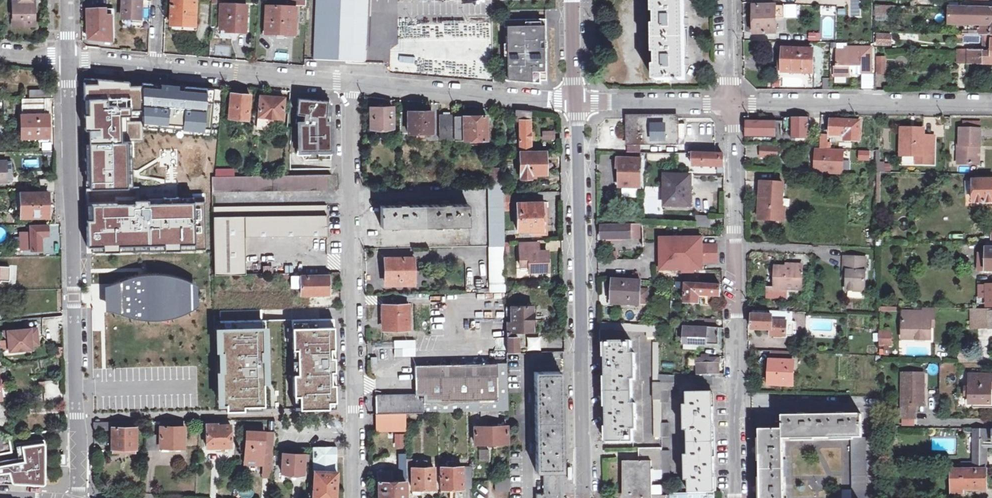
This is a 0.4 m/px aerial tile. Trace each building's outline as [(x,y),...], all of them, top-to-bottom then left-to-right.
[(12,19),(21,18),(21,26),(34,26),(34,18),(34,0),(12,0),(12,19)] [(123,18),(141,19),(143,0),(124,0),(123,18)] [(209,0),(173,0),(172,25),(183,26),(183,23),(197,23),(198,13),(209,14),(209,0)] [(306,54),(314,55),(313,60),(364,65),(367,0),(316,0),(314,45),(306,45),(306,54)] [(652,12),(655,12),(655,25),(652,25),(652,53),(655,53),(655,66),(652,66),(652,79),(684,79),(684,57),(684,19),(684,0),(651,0),(652,12)] [(784,17),(796,16),(796,4),(783,3),(783,4),(784,17)] [(775,17),(780,17),(780,4),(752,4),(752,33),(775,32),(775,17)] [(220,29),(236,30),(236,33),(246,34),(248,6),(222,5),(220,29)] [(266,32),(284,33),(284,30),(296,31),(297,7),(267,6),(267,30),(266,32)] [(991,34),(991,8),(963,7),(946,6),(946,21),(946,22),(977,23),(977,27),(960,26),(960,33),(991,34)] [(113,41),(112,8),(89,10),(90,39),(113,41)] [(546,19),(505,20),(506,81),(535,83),(541,84),(541,80),(547,80),(546,19)] [(820,41),(820,33),(808,33),(808,41),(820,41)] [(875,34),(875,46),(892,47),(892,34),(875,34)] [(833,65),(831,71),(844,75),(848,65),(859,65),(859,73),(870,73),(869,47),(842,47),(841,50),(833,50),(833,65)] [(811,71),(811,48),(781,48),(781,70),(811,71)] [(991,51),(982,50),(982,49),(966,48),(966,62),(991,63),(991,51)] [(884,57),(876,57),(876,72),(884,72),(884,57)] [(85,80),(88,189),(130,190),(129,143),(143,142),(144,131),(159,130),(159,137),(210,138),(216,89),(85,80)] [(249,95),(229,93),(228,117),(246,119),(249,95)] [(261,135),(271,136),(273,120),(281,121),(283,97),(259,95),(257,119),(262,120),(261,135)] [(44,98),(22,98),(22,113),(21,114),(20,136),(47,137),(47,113),(44,113),(44,98)] [(327,101),(297,98),(296,113),(303,114),(302,123),(298,123),(298,147),(298,150),(330,150),(330,122),(325,122),(327,101)] [(370,106),(370,127),(393,127),(392,106),(370,106)] [(503,151),(518,151),(529,151),(530,111),(515,109),(515,120),(518,120),(519,139),(508,140),(508,109),(502,108),(503,151)] [(400,112),(400,133),(431,132),(430,110),(405,110),(405,111),(400,112)] [(439,139),(453,139),(453,115),(453,114),(438,114),(439,139)] [(453,115),(453,139),(462,139),(462,144),(486,144),(486,115),(453,115)] [(676,143),(676,118),(663,118),(625,118),(626,142),(676,143)] [(809,119),(792,119),(792,141),(810,141),(809,119)] [(844,134),(844,139),(858,140),(859,120),(830,119),(830,134),(844,134)] [(924,128),(902,128),(901,154),(917,155),(923,155),(922,163),(933,163),(934,136),(924,136),(924,128)] [(978,147),(979,145),(978,129),(961,128),(957,128),(957,145),(955,145),(955,163),(976,164),(976,147),(978,147)] [(542,141),(555,140),(555,131),(542,131),(542,141)] [(759,133),(746,133),(746,144),(758,145),(759,133)] [(41,142),(41,151),(51,151),(51,142),(41,142)] [(664,147),(665,154),(682,153),(681,146),(664,147)] [(777,148),(760,147),(760,157),(776,158),(777,148)] [(816,149),(815,167),(842,168),(843,150),(816,149)] [(857,158),(868,159),(868,151),(858,150),(857,158)] [(529,151),(518,151),(518,158),(515,159),(515,161),(518,161),(519,177),(545,177),(545,151),(529,151)] [(723,166),(723,153),(722,153),(719,153),(689,152),(689,156),(692,156),(692,165),(723,166)] [(620,168),(620,186),(640,187),(641,158),(617,157),(617,168),(620,168)] [(689,204),(690,175),(664,174),(664,203),(689,204)] [(211,193),(317,190),(316,175),(281,175),(247,176),(234,176),(218,176),(214,176),(210,177),(211,193)] [(316,175),(317,190),(326,190),(326,175),(316,175)] [(42,178),(42,190),(54,190),(54,178),(42,178)] [(972,202),(991,201),(991,179),(972,180),(972,202)] [(762,196),(762,204),(759,205),(758,219),(770,220),(771,214),(781,215),(781,205),(778,205),(778,197),(782,197),(782,183),(760,181),(760,196),(762,196)] [(487,184),(488,245),(504,245),(504,233),(503,209),(503,201),(503,193),(503,183),(487,184)] [(47,214),(47,192),(20,192),(20,214),(47,214)] [(516,211),(516,230),(541,229),(541,201),(518,201),(518,210),(516,211)] [(467,225),(466,203),(379,205),(380,227),(467,225)] [(84,224),(87,250),(103,248),(105,255),(119,254),(120,247),(163,247),(164,254),(181,256),(179,248),(207,247),(206,204),(92,208),(91,223),(84,224)] [(211,212),(212,238),(215,276),(246,275),(245,237),(326,235),(326,205),(211,207),(211,212)] [(695,226),(710,226),(711,215),(696,214),(695,226)] [(49,225),(49,234),(58,233),(57,224),(49,225)] [(637,237),(637,224),(601,225),(601,238),(637,237)] [(40,250),(41,235),(46,235),(46,225),(30,225),(30,232),(30,250),(40,250)] [(30,232),(18,232),(18,250),(30,250),(30,232)] [(704,244),(704,238),(659,238),(660,274),(705,274),(705,266),(719,266),(718,244),(704,244)] [(528,264),(528,271),(540,270),(547,263),(547,251),(538,251),(538,242),(519,242),(519,264),(528,264)] [(504,245),(488,245),(489,275),(504,276),(504,245)] [(985,247),(985,252),(979,252),(978,270),(991,271),(991,247),(985,247)] [(423,283),(423,257),(396,257),(397,283),(423,283)] [(844,257),(844,271),(847,271),(846,279),(846,291),(865,291),(866,258),(844,257)] [(775,267),(774,287),(782,288),(784,288),(801,288),(802,266),(793,266),(793,267),(783,267),(775,267)] [(0,267),(0,281),(8,281),(9,267),(0,267)] [(117,280),(104,288),(107,313),(149,324),(195,315),(198,308),(197,287),(164,272),(145,273),(117,280)] [(290,276),(290,288),(299,287),(299,294),(327,294),(327,275),(290,276)] [(641,280),(613,278),(613,288),(616,288),(615,303),(640,303),(641,280)] [(720,295),(720,283),(686,281),(685,302),(699,302),(699,297),(715,298),(715,295),(720,295)] [(980,284),(980,296),(986,296),(987,305),(991,306),(991,284),(980,284)] [(409,329),(408,303),(383,304),(384,329),(409,329)] [(505,337),(506,351),(516,351),(515,333),(511,333),(510,331),(531,330),(531,327),(535,327),(535,308),(532,308),(531,305),(510,305),(510,321),(505,321),(505,337)] [(781,311),(751,309),(751,314),(772,315),(772,321),(786,322),(789,322),(790,322),(791,311),(787,311),(781,311)] [(971,309),(971,326),(988,326),(989,328),(991,328),(991,309),(971,309)] [(345,310),(218,317),(217,414),(345,408),(345,310)] [(934,321),(934,313),(920,312),(902,312),(902,335),(910,335),(910,340),(930,340),(930,327),(927,327),(927,321),(934,321)] [(751,316),(751,321),(751,329),(770,330),(770,335),(785,336),(788,336),(789,322),(786,322),(772,321),(772,315),(751,314),(751,316)] [(688,325),(715,327),(715,319),(688,318),(688,325)] [(599,322),(599,329),(647,331),(647,337),(659,337),(659,324),(640,323),(599,322)] [(719,327),(715,327),(688,325),(678,325),(678,342),(684,342),(684,347),(696,347),(697,342),(718,344),(719,327)] [(26,328),(4,330),(4,333),(7,336),(9,353),(31,352),(30,342),(34,342),(33,335),(36,334),(36,327),(26,328)] [(880,345),(891,345),(891,331),(880,331),(880,345)] [(527,337),(527,350),(540,350),(540,337),(527,337)] [(401,355),(413,354),(413,339),(398,340),(393,340),(394,347),(398,347),(401,347),(401,355)] [(633,429),(635,428),(635,403),(632,403),(632,378),(635,378),(635,353),(631,353),(631,341),(606,341),(607,441),(632,441),(633,429)] [(792,385),(793,352),(770,351),(770,361),(766,361),(765,376),(769,376),(769,384),(792,385)] [(714,376),(719,377),(718,357),(697,357),(697,374),(714,374),(714,376)] [(480,411),(497,410),(507,410),(506,372),(506,361),(414,364),(414,374),(414,394),(375,395),(375,413),(376,431),(405,430),(405,412),(437,412),(470,411),(480,411)] [(534,462),(541,462),(541,483),(535,483),(535,497),(558,497),(558,464),(561,463),(561,428),(558,428),(558,415),(560,415),(560,379),(558,379),(557,371),(533,371),(534,462)] [(915,405),(920,405),(920,388),(924,388),(924,373),(901,372),(901,418),(915,418),(915,405)] [(661,398),(661,402),(668,402),(668,388),(674,389),(674,375),(659,374),(659,382),(660,382),(661,398)] [(973,403),(990,402),(991,389),(991,374),(969,374),(969,386),(969,394),(969,403),(973,403)] [(973,403),(973,407),(991,407),(991,389),(990,402),(973,403)] [(688,492),(714,492),(714,467),(713,416),(713,392),(686,392),(686,405),(684,405),(684,430),(687,430),(687,454),(684,454),(684,479),(688,479),(688,492)] [(850,438),(852,489),(843,490),(843,497),(867,497),(866,436),(862,437),(862,414),(782,415),(782,429),(759,429),(759,447),(760,488),(760,497),(784,497),(784,488),(783,447),(783,438),(850,438)] [(247,421),(246,430),(264,431),(265,422),(247,421)] [(93,422),(93,430),(111,430),(111,448),(135,448),(135,427),(111,427),(112,422),(93,422)] [(232,425),(218,424),(217,422),(206,422),(206,445),(230,446),(232,425)] [(146,434),(145,450),(159,450),(160,447),(183,447),(184,426),(160,425),(159,434),(146,434)] [(506,442),(506,425),(473,426),(473,443),(506,442)] [(264,431),(246,430),(243,463),(256,464),(257,460),(262,461),(271,461),(272,450),(273,431),(264,431)] [(971,430),(971,468),(985,468),(985,449),(991,450),(991,430),(988,430),(988,432),(991,431),(991,444),(985,443),(985,430),(971,430)] [(405,447),(404,433),(393,433),(394,448),(405,447)] [(9,451),(6,436),(0,437),(0,452),(9,451)] [(41,484),(42,484),(43,484),(43,483),(43,482),(44,441),(43,440),(43,439),(42,439),(41,439),(16,443),(18,457),(0,459),(0,482),(41,484)] [(651,494),(651,471),(662,471),(662,450),(662,448),(638,448),(638,461),(625,461),(625,497),(651,497),(651,494)] [(312,450),(312,469),(314,469),(313,497),(335,497),(335,488),(335,476),(335,470),(335,450),(315,450),(312,450)] [(669,450),(662,450),(662,471),(662,478),(670,477),(669,450)] [(302,473),(303,454),(282,452),(281,472),(302,473)] [(404,464),(404,454),(398,453),(398,464),(398,480),(393,480),(392,473),(389,473),(389,470),(377,470),(378,497),(405,497),(404,464)] [(406,487),(411,487),(411,492),(433,492),(433,466),(426,466),(426,459),(415,460),(415,466),(411,466),(411,457),(406,458),(406,459),(406,487)] [(271,461),(262,461),(262,475),(271,475),(271,461)] [(471,492),(471,466),(452,466),(452,464),(447,464),(447,467),(439,466),(440,492),(471,492)] [(961,492),(961,489),(985,489),(985,470),(951,470),(950,492),(961,492)] [(509,491),(509,476),(494,476),(495,491),(509,491)]
